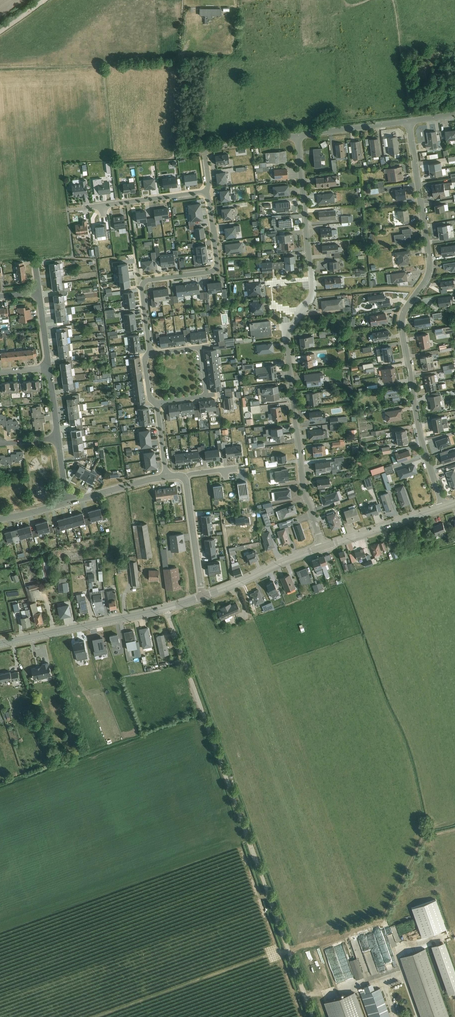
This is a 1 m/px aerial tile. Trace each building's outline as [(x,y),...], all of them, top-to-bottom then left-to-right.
[(221,8),(199,8),(199,16),(205,16),(205,24),(208,24),(208,19),(213,19),(213,16),(221,16),(221,8)] [(446,131),(447,141),(454,140),(454,129),(446,131)] [(438,147),(437,135),(436,132),(427,133),(429,144),(426,144),(427,149),(430,149),(438,148),(438,147)] [(387,138),(388,146),(389,155),(394,154),(399,153),(397,136),(387,138)] [(378,139),(370,140),(372,157),(373,157),(374,159),(379,159),(378,156),(380,156),(378,139)] [(352,146),(352,152),(353,160),(362,159),(360,141),(351,142),(352,146)] [(344,153),(343,143),(335,144),(337,160),(345,159),(344,153)] [(320,149),(313,150),(315,168),(325,167),(325,164),(321,165),(321,161),(325,160),(324,154),(321,155),(320,149)] [(271,162),(266,162),(259,162),(259,167),(267,167),(267,166),(266,163),(272,163),(286,161),(285,151),(270,153),(271,162)] [(228,154),(214,156),(215,160),(216,160),(216,165),(229,163),(228,154)] [(430,171),(442,169),(441,163),(429,164),(430,171)] [(401,174),(400,167),(384,169),(384,173),(387,173),(388,182),(403,180),(402,174),(401,174)] [(287,169),(274,170),(275,179),(288,178),(287,169)] [(442,169),(430,171),(431,177),(443,175),(442,169)] [(226,172),(216,174),(218,184),(227,182),(226,172)] [(196,174),(184,176),(185,185),(198,184),(196,174)] [(325,178),(316,179),(316,187),(336,185),(336,178),(339,178),(338,176),(337,175),(325,177),(325,178)] [(129,183),(123,184),(124,194),(136,192),(134,181),(133,177),(129,178),(129,182),(129,183)] [(176,177),(162,179),(163,188),(172,187),(177,186),(176,177)] [(102,178),(93,179),(95,194),(99,194),(99,195),(104,194),(111,193),(109,182),(102,183),(102,178)] [(154,178),(144,180),(145,189),(152,188),(152,190),(155,189),(154,178)] [(451,178),(452,182),(432,185),(433,191),(449,189),(454,188),(453,182),(454,182),(454,178),(451,178)] [(73,185),(72,185),(73,196),(81,195),(82,197),(88,196),(86,180),(80,181),(80,179),(73,180),(73,184),(73,185)] [(289,194),(285,194),(285,195),(290,195),(289,185),(273,186),(273,187),(287,186),(287,190),(289,190),(289,194)] [(287,186),(273,187),(273,195),(285,194),(289,194),(289,190),(287,190),(287,186)] [(404,189),(391,191),(392,195),(395,194),(396,200),(406,199),(404,189)] [(449,189),(433,191),(434,196),(436,196),(436,197),(437,198),(446,197),(446,196),(450,195),(449,189)] [(220,197),(219,197),(220,201),(230,200),(229,196),(231,195),(231,190),(220,191),(220,197)] [(334,193),(317,195),(318,204),(335,202),(334,193)] [(276,207),(274,208),(274,212),(285,211),(285,209),(290,208),(290,202),(278,203),(278,204),(276,205),(276,207)] [(189,213),(201,212),(200,204),(188,205),(189,213)] [(447,204),(435,206),(436,212),(448,210),(447,204)] [(161,209),(162,219),(169,218),(168,208),(161,209)] [(231,208),(221,210),(222,213),(223,213),(223,219),(233,218),(231,208)] [(151,218),(152,226),(156,226),(155,220),(162,219),(161,209),(154,210),(155,218),(151,218)] [(335,210),(319,212),(319,221),(336,219),(335,210)] [(407,210),(397,211),(399,221),(402,221),(403,224),(409,223),(409,220),(407,210)] [(152,226),(151,218),(147,219),(146,211),(140,212),(136,212),(137,223),(147,221),(147,227),(148,227),(148,232),(152,231),(152,226)] [(201,212),(189,213),(190,221),(189,221),(189,225),(195,224),(194,221),(202,220),(201,212)] [(121,220),(124,219),(124,216),(113,217),(115,229),(119,229),(126,228),(125,222),(122,222),(121,220)] [(272,220),(271,220),(272,225),(273,225),(274,229),(280,228),(280,227),(292,226),(291,219),(282,220),(282,216),(271,216),(272,220)] [(80,224),(75,225),(77,236),(88,234),(86,220),(82,221),(83,225),(80,225),(80,224)] [(102,226),(100,226),(95,227),(97,236),(106,235),(106,231),(107,231),(106,223),(102,224),(102,226)] [(195,224),(189,225),(190,230),(194,229),(195,239),(204,237),(203,227),(195,229),(195,224)] [(439,233),(454,231),(453,225),(452,225),(451,224),(438,227),(439,233)] [(231,226),(224,227),(224,231),(225,231),(226,237),(237,236),(235,226),(231,227),(231,226)] [(332,236),(331,229),(331,228),(320,229),(321,237),(327,236),(327,238),(331,237),(331,236),(332,236)] [(403,234),(394,235),(395,243),(411,241),(409,234),(411,233),(410,229),(402,230),(403,234)] [(454,231),(439,233),(440,239),(454,237),(454,231)] [(279,235),(279,232),(267,233),(268,237),(276,236),(276,243),(279,243),(293,241),(292,234),(285,235),(279,235)] [(293,241),(279,243),(279,247),(277,248),(277,250),(276,250),(276,252),(277,252),(277,253),(287,253),(286,250),(294,249),(293,241)] [(242,243),(226,245),(227,253),(243,251),(242,243)] [(334,253),(338,252),(338,244),(322,246),(322,254),(334,253)] [(198,246),(196,247),(197,255),(207,253),(206,245),(198,246)] [(441,247),(442,254),(444,253),(444,256),(454,254),(454,245),(441,247)] [(167,254),(168,266),(175,265),(174,258),(178,257),(177,250),(173,251),(173,253),(167,254)] [(410,250),(394,253),(395,258),(398,257),(398,260),(397,261),(398,265),(408,264),(407,256),(410,255),(410,250)] [(156,260),(155,253),(155,252),(151,253),(152,261),(142,262),(143,270),(153,268),(152,260),(156,260)] [(155,253),(156,260),(160,259),(161,267),(168,266),(167,254),(160,255),(160,252),(155,253)] [(207,253),(197,255),(193,255),(195,266),(201,265),(200,262),(208,261),(207,253)] [(50,271),(63,269),(62,263),(61,263),(61,260),(55,261),(55,264),(49,265),(50,271)] [(275,262),(276,269),(285,268),(286,270),(294,269),(293,263),(285,264),(284,261),(275,262)] [(329,262),(323,265),(325,268),(327,267),(327,268),(326,268),(328,271),(335,270),(335,269),(339,269),(338,261),(329,262)] [(118,273),(128,272),(127,264),(120,265),(119,262),(112,263),(113,266),(117,265),(118,273)] [(276,269),(275,262),(272,262),(261,263),(259,263),(259,267),(257,270),(259,272),(272,271),(272,269),(276,269)] [(444,264),(445,270),(450,269),(451,272),(454,272),(454,262),(444,264)] [(17,273),(25,272),(24,265),(23,266),(23,263),(15,264),(17,273)] [(63,269),(50,271),(51,277),(61,276),(64,276),(63,269)] [(25,272),(17,273),(14,274),(15,280),(18,279),(18,283),(25,282),(25,279),(26,279),(25,272)] [(128,272),(118,273),(119,281),(129,280),(128,272)] [(406,272),(390,274),(392,283),(407,281),(406,272)] [(61,276),(51,277),(52,284),(62,283),(61,276)] [(341,278),(325,279),(325,288),(341,286),(341,278)] [(129,280),(119,281),(120,288),(130,287),(129,280)] [(446,289),(454,288),(454,283),(454,282),(454,280),(441,282),(441,286),(443,288),(443,289),(443,290),(446,289)] [(62,283),(52,284),(53,290),(59,290),(59,292),(67,291),(70,291),(69,287),(68,287),(67,282),(62,283)] [(214,283),(215,292),(222,291),(223,297),(227,297),(226,289),(222,289),(221,282),(214,283)] [(247,291),(245,292),(245,296),(260,294),(259,286),(261,286),(260,282),(246,284),(247,291)] [(191,284),(192,294),(199,294),(200,300),(205,299),(204,292),(200,292),(198,283),(191,284)] [(204,292),(205,299),(209,298),(209,293),(215,292),(214,283),(207,283),(208,291),(204,292)] [(183,285),(184,296),(192,294),(191,284),(183,285)] [(173,296),(174,303),(178,302),(178,296),(184,296),(183,285),(176,286),(177,296),(173,296)] [(161,290),(162,301),(169,300),(170,304),(174,304),(174,303),(173,296),(169,296),(168,289),(161,290)] [(162,301),(161,290),(153,291),(154,299),(151,299),(152,307),(155,306),(155,301),(162,301)] [(67,291),(59,292),(59,295),(53,296),(54,302),(64,301),(67,301),(66,295),(67,295),(67,291)] [(112,292),(106,293),(107,295),(104,296),(104,300),(107,300),(107,296),(112,296),(112,292)] [(123,301),(134,300),(133,292),(122,294),(123,301)] [(384,295),(368,297),(369,304),(374,303),(375,307),(390,305),(389,299),(386,299),(385,298),(384,298),(384,295)] [(453,296),(438,298),(439,306),(452,305),(451,301),(454,301),(453,296)] [(324,303),(322,303),(322,310),(342,308),(343,311),(344,311),(344,312),(351,311),(350,307),(345,307),(344,299),(324,301),(324,303)] [(134,300),(123,301),(124,309),(135,307),(134,300)] [(64,301),(54,302),(55,309),(65,308),(64,301)] [(258,301),(249,302),(250,308),(251,313),(252,313),(252,315),(255,314),(255,315),(263,314),(263,312),(264,312),(263,304),(259,305),(258,301)] [(19,315),(31,314),(30,309),(26,310),(25,307),(17,308),(18,312),(19,312),(19,315)] [(65,308),(55,309),(56,316),(68,314),(75,313),(75,307),(65,308)] [(2,323),(2,320),(8,319),(7,309),(4,309),(4,308),(0,309),(0,323),(2,323)] [(124,323),(135,321),(134,313),(123,315),(124,323)] [(31,314),(19,315),(20,319),(18,319),(19,323),(27,322),(27,319),(31,319),(31,314)] [(68,314),(56,316),(57,322),(63,321),(63,324),(69,323),(68,314)] [(385,314),(367,317),(368,326),(387,323),(385,314)] [(430,317),(414,320),(416,329),(432,326),(430,317)] [(135,321),(124,323),(125,331),(136,329),(135,321)] [(250,331),(271,328),(270,321),(250,324),(250,331)] [(453,326),(435,329),(436,334),(444,333),(444,334),(454,332),(453,326)] [(187,329),(188,337),(190,336),(191,344),(199,343),(198,332),(190,333),(190,327),(186,328),(187,329)] [(198,332),(199,343),(207,342),(206,334),(209,334),(208,327),(205,327),(206,331),(198,332)] [(57,338),(67,337),(69,337),(68,328),(62,328),(62,331),(56,332),(57,338)] [(271,328),(250,331),(251,338),(271,335),(271,328)] [(176,335),(177,346),(185,345),(184,337),(188,337),(187,329),(183,330),(184,334),(176,335)] [(219,346),(234,344),(233,338),(224,339),(223,329),(214,330),(215,341),(218,341),(219,346)] [(372,334),(369,336),(369,341),(374,341),(374,342),(389,339),(388,330),(372,333),(372,334)] [(169,347),(167,336),(160,337),(159,333),(156,334),(157,341),(160,340),(161,348),(169,347)] [(428,334),(417,336),(418,340),(419,340),(421,349),(430,347),(428,334)] [(129,344),(140,343),(139,335),(128,336),(129,344)] [(167,336),(169,347),(177,346),(176,335),(167,336)] [(67,337),(57,338),(58,345),(68,344),(67,337)] [(313,337),(300,338),(301,347),(310,346),(310,343),(314,343),(313,337)] [(59,352),(72,350),(73,350),(72,343),(68,344),(58,345),(59,352)] [(129,344),(129,347),(130,352),(141,351),(140,343),(129,344)] [(272,343),(256,345),(257,354),(274,352),(272,343)] [(377,356),(392,353),(391,347),(376,350),(377,356)] [(27,350),(27,358),(34,358),(34,356),(37,356),(36,349),(27,350)] [(216,349),(214,350),(205,351),(206,359),(217,357),(216,349)] [(17,351),(18,359),(23,359),(23,360),(27,360),(27,358),(27,350),(17,351)] [(72,350),(59,352),(60,358),(66,357),(66,360),(74,359),(78,358),(78,356),(72,356),(72,350)] [(7,352),(8,360),(8,362),(13,361),(13,360),(18,359),(17,351),(7,352)] [(392,353),(377,356),(378,363),(393,360),(392,353)] [(315,354),(302,355),(303,367),(317,365),(318,364),(317,360),(316,359),(315,360),(315,354)] [(422,363),(434,361),(433,355),(421,357),(422,363)] [(130,365),(141,364),(140,357),(129,358),(130,365)] [(217,357),(206,359),(208,367),(218,365),(217,357)] [(74,359),(66,360),(66,363),(60,364),(61,370),(71,369),(73,368),(72,361),(74,361),(74,359)] [(434,361),(422,363),(423,370),(435,368),(434,361)] [(141,364),(130,365),(131,374),(141,372),(142,372),(141,364)] [(218,365),(208,367),(209,376),(220,374),(218,365)] [(256,374),(276,371),(275,365),(266,366),(266,367),(255,368),(256,374)] [(382,376),(396,374),(394,368),(381,370),(382,376)] [(71,369),(61,370),(62,377),(72,375),(71,369)] [(141,372),(131,374),(132,381),(143,380),(141,372)] [(307,383),(307,387),(324,385),(322,373),(304,375),(305,381),(307,380),(307,383)] [(220,374),(209,376),(210,383),(221,382),(220,374)] [(396,374),(382,376),(383,382),(388,381),(389,383),(392,382),(392,381),(397,381),(396,374)] [(72,375),(62,377),(63,384),(73,382),(72,375)] [(426,384),(437,382),(439,382),(437,376),(436,375),(424,377),(426,384)] [(21,384),(21,389),(21,391),(24,390),(24,392),(31,391),(33,391),(40,391),(40,389),(43,388),(42,382),(39,382),(39,380),(32,381),(30,382),(30,381),(23,382),(23,384),(21,384)] [(143,380),(132,381),(133,389),(143,388),(143,380)] [(3,391),(3,393),(9,393),(9,392),(12,392),(18,392),(18,390),(21,389),(21,384),(21,383),(18,383),(17,381),(10,382),(10,383),(9,383),(9,382),(2,383),(2,385),(0,385),(0,392),(3,391)] [(73,382),(63,384),(64,390),(70,389),(70,392),(76,391),(76,388),(75,382),(73,382)] [(221,382),(210,383),(211,391),(217,391),(222,390),(221,382)] [(437,382),(426,384),(426,387),(424,387),(424,388),(427,387),(428,391),(446,388),(445,384),(438,385),(437,382)] [(278,386),(258,388),(258,395),(278,392),(278,386)] [(133,397),(145,396),(144,388),(133,389),(133,397)] [(398,389),(383,391),(384,398),(392,397),(393,403),(400,401),(398,389)] [(225,402),(223,403),(224,409),(234,408),(232,397),(233,397),(232,392),(225,393),(226,398),(225,398),(225,402)] [(251,406),(260,405),(259,401),(279,399),(278,392),(258,395),(259,400),(250,401),(251,406)] [(317,393),(306,394),(307,399),(308,398),(309,406),(318,405),(317,393)] [(68,405),(80,404),(79,395),(73,396),(73,399),(67,399),(68,405)] [(432,397),(428,397),(429,401),(430,401),(431,402),(432,403),(431,404),(432,409),(433,410),(436,410),(437,410),(442,409),(441,404),(442,404),(441,395),(439,395),(432,397)] [(145,396),(133,397),(134,404),(146,403),(145,396)] [(207,400),(208,411),(216,410),(216,414),(220,414),(219,407),(216,407),(215,399),(207,400)] [(197,410),(198,417),(201,416),(201,412),(208,411),(207,400),(199,402),(200,409),(197,410)] [(185,403),(187,414),(195,413),(195,417),(198,417),(197,410),(194,410),(193,402),(185,403)] [(176,405),(178,416),(187,414),(185,403),(176,405)] [(80,404),(68,405),(69,412),(81,411),(83,410),(83,404),(80,404)] [(178,416),(176,405),(168,406),(169,414),(166,414),(167,421),(170,420),(170,417),(178,416)] [(260,405),(251,406),(251,413),(261,412),(260,405)] [(34,419),(44,418),(44,414),(41,414),(40,412),(41,412),(40,406),(36,407),(32,408),(33,412),(32,413),(32,418),(34,417),(34,419)] [(280,407),(270,408),(271,413),(272,413),(273,421),(282,420),(280,407)] [(138,418),(149,416),(148,408),(137,410),(138,418)] [(402,409),(385,412),(385,416),(385,417),(385,420),(386,420),(386,422),(402,419),(400,413),(402,413),(402,409)] [(81,411),(69,412),(70,419),(82,418),(81,411)] [(322,411),(309,413),(310,421),(321,419),(321,421),(326,421),(325,414),(322,414),(322,411)] [(149,416),(138,418),(139,426),(151,424),(149,416)] [(336,423),(338,423),(338,422),(347,421),(347,416),(330,418),(330,424),(336,423)] [(433,425),(448,423),(447,416),(432,419),(433,425)] [(44,418),(34,419),(34,421),(33,421),(33,426),(35,426),(35,430),(40,430),(43,430),(43,424),(42,424),(42,422),(45,422),(44,418)] [(82,418),(70,419),(70,425),(76,424),(77,427),(83,426),(82,418)] [(6,421),(6,426),(7,432),(11,431),(10,428),(13,428),(13,429),(19,429),(18,424),(17,421),(13,421),(13,419),(8,419),(8,420),(6,421)] [(448,423),(433,425),(434,432),(444,430),(444,428),(448,427),(448,423)] [(83,426),(77,427),(77,430),(71,431),(72,437),(85,435),(84,430),(83,430),(83,426)] [(314,430),(308,431),(309,440),(315,440),(315,438),(328,437),(327,431),(323,431),(323,429),(314,431),(314,430)] [(140,440),(150,438),(149,430),(139,432),(140,440)] [(396,438),(407,436),(405,430),(393,432),(395,438),(396,438)] [(85,435),(72,437),(73,444),(86,442),(87,442),(85,435)] [(407,436),(396,438),(396,441),(395,442),(395,445),(408,443),(407,436)] [(449,437),(436,441),(438,449),(452,445),(449,437)] [(150,438),(140,440),(141,448),(151,446),(150,438)] [(212,450),(213,460),(220,459),(219,451),(222,451),(220,440),(217,441),(218,449),(212,450)] [(86,442),(73,444),(74,451),(84,450),(84,447),(86,447),(86,442)] [(201,447),(202,454),(205,453),(206,461),(213,460),(212,450),(205,451),(204,445),(201,446),(201,447)] [(233,446),(234,457),(242,456),(241,445),(233,446)] [(234,457),(233,446),(225,447),(226,458),(234,457)] [(313,450),(314,456),(326,454),(325,446),(313,447),(313,450)] [(190,452),(192,463),(200,462),(199,454),(202,454),(201,447),(198,447),(198,451),(190,452)] [(84,450),(74,451),(75,457),(80,456),(81,459),(87,458),(85,450),(84,450)] [(184,464),(183,453),(175,454),(174,450),(171,451),(172,457),(175,457),(176,465),(184,464)] [(396,455),(391,456),(394,464),(411,458),(409,451),(399,454),(398,452),(395,453),(396,455)] [(11,457),(12,462),(15,462),(15,463),(19,462),(19,460),(23,460),(22,456),(23,456),(23,452),(17,452),(17,454),(11,455),(11,457)] [(145,461),(155,460),(154,452),(144,453),(145,461)] [(183,453),(184,464),(192,463),(190,452),(183,453)] [(441,456),(443,464),(448,462),(448,463),(454,461),(454,452),(449,454),(441,456)] [(11,457),(5,457),(5,455),(0,456),(0,460),(0,464),(4,463),(4,466),(9,465),(9,464),(12,464),(12,462),(11,457)] [(335,461),(315,464),(316,476),(319,476),(319,472),(326,471),(326,470),(331,470),(331,469),(332,469),(332,474),(337,473),(335,463),(339,463),(339,461),(344,461),(343,457),(334,458),(335,461)] [(155,460),(145,461),(145,464),(144,464),(144,469),(156,468),(155,460)] [(80,478),(86,467),(78,463),(75,468),(78,469),(75,475),(80,478)] [(385,471),(393,469),(392,465),(384,468),(384,466),(371,471),(372,475),(385,471)] [(414,465),(397,471),(400,479),(417,473),(414,465)] [(86,467),(80,478),(86,481),(92,470),(86,467)] [(275,472),(270,473),(271,480),(275,479),(276,482),(279,482),(279,483),(285,482),(285,481),(289,480),(288,469),(281,470),(282,471),(274,471),(275,472)] [(393,469),(385,471),(386,472),(389,483),(393,481),(390,474),(394,473),(393,469)] [(92,470),(86,481),(91,484),(94,478),(102,483),(103,480),(100,479),(98,477),(100,475),(92,470)] [(446,472),(452,490),(454,489),(454,472),(454,470),(446,472)] [(389,483),(386,472),(381,473),(387,491),(391,489),(389,483)] [(329,479),(317,480),(318,489),(329,487),(329,486),(330,486),(329,479)] [(237,499),(246,498),(245,482),(235,483),(237,499)] [(222,485),(213,487),(214,496),(214,499),(223,497),(223,495),(222,485)] [(403,486),(395,488),(401,507),(409,504),(403,486)] [(170,488),(171,499),(178,498),(178,502),(182,502),(181,495),(178,495),(177,487),(170,488)] [(162,489),(163,500),(171,499),(170,488),(162,489)] [(163,500),(162,489),(155,490),(157,502),(164,501),(163,500)] [(290,490),(271,493),(272,501),(291,498),(290,490)] [(348,492),(348,495),(349,500),(356,497),(353,490),(348,492)] [(334,502),(339,500),(342,499),(340,491),(321,497),(323,506),(334,502)] [(388,493),(381,496),(386,512),(394,509),(388,493)] [(375,504),(364,508),(367,516),(374,514),(375,515),(378,514),(375,504)] [(294,505),(276,512),(279,519),(296,513),(294,505)] [(355,508),(344,512),(348,523),(359,519),(355,508)] [(94,510),(97,520),(102,518),(103,520),(106,519),(104,514),(102,514),(100,509),(94,510)] [(87,518),(89,524),(92,523),(91,522),(97,520),(94,510),(88,512),(90,518),(87,518)] [(77,515),(80,525),(85,523),(85,525),(89,524),(87,518),(84,519),(83,513),(77,515)] [(271,525),(270,524),(267,513),(262,515),(267,527),(271,525)] [(336,513),(327,516),(332,530),(341,527),(336,513)] [(70,517),(73,527),(80,525),(77,515),(70,517)] [(202,526),(212,524),(211,515),(201,517),(202,526)] [(63,519),(66,529),(73,527),(70,517),(63,519)] [(66,529),(63,519),(58,520),(59,526),(56,527),(57,530),(58,533),(61,532),(60,530),(66,529)] [(287,521),(288,526),(293,525),(298,541),(305,539),(300,524),(299,525),(297,521),(294,522),(293,519),(287,521)] [(42,523),(44,533),(50,531),(50,533),(53,532),(52,526),(49,527),(47,521),(42,523)] [(34,531),(36,537),(39,536),(39,534),(44,533),(42,523),(36,524),(37,530),(34,531)] [(439,525),(433,527),(436,536),(438,535),(438,536),(439,537),(440,537),(442,537),(443,536),(443,534),(446,533),(443,523),(439,524),(439,525)] [(147,524),(133,526),(138,559),(152,557),(147,524)] [(212,524),(202,526),(203,535),(213,533),(212,524)] [(24,527),(27,537),(27,538),(30,538),(30,539),(31,542),(34,541),(33,537),(34,537),(36,544),(38,543),(36,537),(34,531),(32,532),(30,526),(24,527)] [(18,529),(20,539),(27,537),(24,527),(18,529)] [(11,531),(13,541),(20,539),(18,529),(11,531)] [(279,537),(277,538),(279,544),(281,543),(282,546),(290,544),(285,529),(277,532),(279,537)] [(13,541),(11,531),(5,533),(6,539),(4,539),(5,545),(8,544),(8,543),(13,541)] [(269,532),(261,534),(266,550),(270,549),(270,548),(274,547),(269,532)] [(171,552),(181,551),(186,550),(184,534),(179,535),(170,536),(171,552)] [(205,549),(215,548),(214,539),(204,541),(205,549)] [(384,542),(371,547),(374,557),(375,556),(375,559),(382,556),(380,551),(386,549),(384,542)] [(215,548),(205,549),(207,558),(216,557),(215,548)] [(179,589),(176,567),(169,568),(167,549),(161,549),(166,590),(179,589)] [(366,558),(366,557),(363,549),(360,550),(360,551),(355,553),(357,561),(366,558)] [(248,551),(243,553),(244,556),(245,556),(247,562),(248,562),(248,564),(252,563),(252,562),(258,559),(256,551),(254,552),(254,551),(249,553),(248,551)] [(344,551),(339,553),(345,572),(349,571),(347,564),(346,559),(344,551)] [(396,551),(388,554),(390,561),(394,559),(398,558),(396,551)] [(47,556),(36,559),(42,581),(53,578),(47,556)] [(136,556),(129,557),(130,562),(129,562),(132,586),(133,586),(133,589),(140,588),(136,556)] [(318,558),(324,572),(326,578),(330,577),(327,570),(329,569),(324,556),(318,558)] [(324,572),(318,558),(312,561),(317,575),(324,572)] [(238,562),(231,564),(232,571),(235,578),(243,576),(238,562)] [(219,563),(207,564),(209,577),(210,576),(215,575),(215,576),(216,576),(216,573),(220,573),(221,573),(219,563)] [(298,573),(297,572),(302,586),(311,582),(306,569),(303,570),(303,571),(298,573)] [(158,570),(149,570),(149,580),(158,581),(158,570)] [(289,575),(281,579),(286,592),(287,592),(288,594),(296,591),(295,589),(289,575)] [(67,578),(57,579),(59,593),(68,592),(67,578)] [(269,591),(271,594),(272,598),(279,594),(273,582),(270,583),(270,584),(266,586),(269,591)] [(39,583),(25,587),(36,624),(37,624),(37,625),(41,624),(40,623),(43,622),(40,612),(42,611),(40,606),(37,607),(32,591),(41,589),(39,583)] [(93,592),(89,592),(91,602),(102,601),(101,591),(98,591),(98,588),(93,588),(93,592)] [(109,591),(107,592),(110,609),(117,608),(115,600),(117,600),(115,590),(109,591)] [(255,593),(251,595),(256,606),(264,602),(258,590),(255,592),(255,593)] [(137,592),(128,593),(129,601),(137,600),(137,592)] [(81,594),(76,595),(78,603),(79,602),(80,608),(79,608),(80,614),(89,613),(85,596),(82,597),(81,594)] [(221,610),(218,612),(221,620),(225,619),(226,622),(230,620),(230,619),(233,617),(232,615),(240,612),(236,603),(229,607),(228,605),(221,608),(221,610)] [(69,604),(58,606),(61,617),(64,616),(65,618),(72,616),(70,609),(69,604)] [(267,604),(262,607),(264,612),(270,610),(267,604)] [(23,618),(21,618),(23,627),(31,625),(29,617),(31,616),(29,607),(25,608),(25,610),(21,611),(23,618)] [(148,628),(140,630),(143,649),(151,647),(148,628)] [(137,649),(135,643),(133,631),(124,633),(128,651),(133,649),(135,658),(138,657),(137,649)] [(117,634),(110,636),(112,646),(116,645),(117,648),(120,648),(117,634)] [(163,635),(157,637),(161,656),(169,654),(167,646),(166,646),(163,635)] [(89,640),(93,656),(104,653),(100,637),(89,640)] [(71,642),(75,663),(86,661),(82,640),(71,642)] [(32,670),(31,672),(32,674),(33,676),(34,680),(42,678),(43,680),(44,681),(45,681),(46,681),(47,680),(47,679),(47,677),(51,676),(50,673),(51,672),(50,670),(49,668),(48,663),(42,664),(43,666),(31,669),(32,670)] [(19,679),(18,672),(10,673),(10,672),(2,674),(1,673),(0,674),(0,683),(19,679)] [(419,939),(444,932),(435,900),(410,907),(419,939)] [(445,943),(431,947),(444,996),(454,993),(454,981),(445,943)] [(334,948),(324,951),(325,955),(334,984),(343,981),(341,975),(349,972),(344,957),(341,958),(340,956),(335,958),(335,957),(339,955),(338,950),(335,951),(334,948)] [(400,958),(421,1016),(449,1016),(425,949),(400,958)] [(300,953),(297,954),(305,976),(313,974),(309,964),(308,965),(306,960),(303,961),(300,953)] [(357,959),(349,962),(356,981),(364,978),(357,959)] [(359,990),(369,1016),(390,1016),(380,988),(375,990),(374,987),(373,987),(372,983),(364,986),(365,988),(359,990)] [(325,1002),(330,1016),(364,1016),(355,992),(325,1002)]
